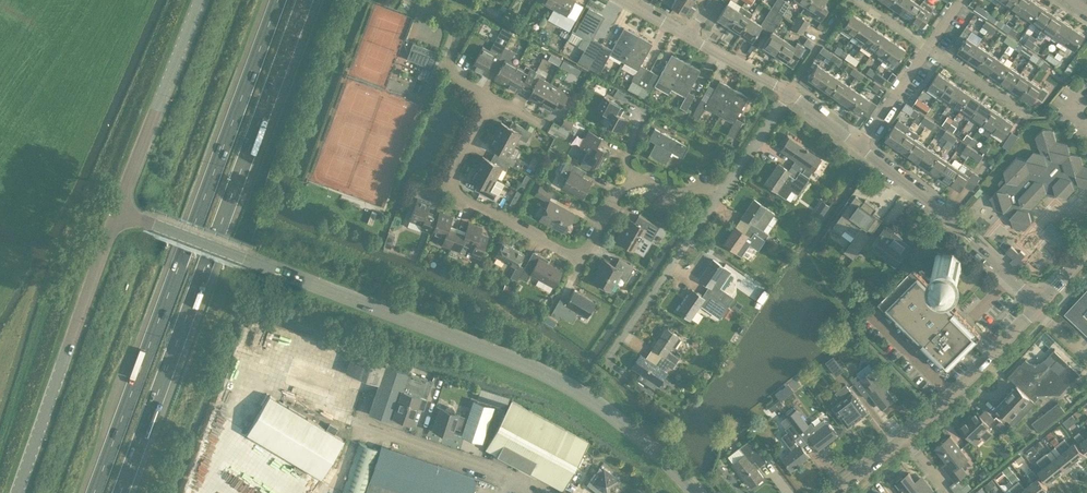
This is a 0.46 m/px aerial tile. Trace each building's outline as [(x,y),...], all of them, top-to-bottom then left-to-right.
[(555,6),(566,13),(566,12),(572,15),(579,2),(576,0),(558,0),(555,6)] [(691,2),(689,0),(674,0),(671,5),(684,13),(691,2)] [(785,0),(784,0),(777,0),(772,7),(778,11),(785,0)] [(784,15),(791,4),(785,0),(778,11),(784,15)] [(806,5),(816,12),(814,16),(820,19),(827,8),(822,5),(825,0),(809,0),(806,5)] [(889,4),(900,11),(907,0),(892,0),(889,4)] [(920,5),(920,4),(914,0),(907,0),(900,11),(911,19),(920,5)] [(920,5),(911,19),(921,26),(931,12),(934,8),(923,0),(920,4),(920,5)] [(1022,13),(1031,0),(1015,0),(1011,6),(1018,10),(1015,14),(1019,17),(1022,13)] [(1042,6),(1033,0),(1031,0),(1022,13),(1033,20),(1042,6)] [(729,26),(739,11),(739,10),(728,3),(718,18),(729,26)] [(978,4),(975,8),(988,18),(991,13),(978,4)] [(729,26),(740,33),(750,18),(753,13),(742,6),(739,10),(739,11),(729,26)] [(1035,30),(1040,33),(1053,14),(1042,6),(1033,20),(1039,25),(1035,30)] [(772,21),(778,11),(772,7),(765,17),(772,21)] [(592,38),(595,32),(597,29),(604,16),(589,8),(576,32),(572,30),(567,39),(568,39),(585,49),(578,61),(589,67),(602,43),(594,39),(592,38)] [(772,21),(764,32),(770,36),(773,31),(773,32),(777,25),(784,15),(778,11),(772,21)] [(853,34),(863,20),(852,13),(842,27),(853,34)] [(991,13),(987,18),(992,22),(996,17),(991,13)] [(1053,14),(1040,33),(1044,36),(1048,31),(1054,35),(1063,21),(1053,14)] [(795,22),(805,28),(809,22),(799,16),(795,22)] [(752,40),(761,25),(750,18),(740,33),(752,40)] [(873,28),(863,20),(853,34),(858,38),(856,43),(861,46),(873,28)] [(988,29),(991,24),(986,21),(983,25),(988,29)] [(1061,48),(1074,28),(1063,21),(1054,35),(1060,39),(1056,44),(1061,48)] [(802,34),(805,28),(795,22),(791,27),(802,34)] [(818,26),(824,30),(826,26),(821,22),(818,26)] [(993,33),(997,28),(991,24),(988,29),(993,33)] [(1008,33),(1009,32),(1012,28),(1007,24),(1003,29),(1008,33)] [(978,44),(967,37),(969,34),(972,29),(966,25),(955,42),(961,45),(957,51),(969,58),(978,44)] [(602,43),(589,67),(599,73),(610,54),(623,62),(638,35),(624,27),(612,49),(602,43)] [(874,49),(884,35),(873,28),(861,46),(871,54),(874,49)] [(1009,32),(1008,33),(1014,36),(1017,32),(1012,28),(1009,32)] [(1074,28),(1061,48),(1065,51),(1069,45),(1075,50),(1085,36),(1074,28)] [(763,46),(768,49),(767,51),(772,55),(774,53),(784,39),(773,32),(773,31),(770,36),(763,46)] [(874,49),(880,53),(877,57),(882,60),(894,42),(884,35),(874,49)] [(638,36),(623,62),(637,70),(632,80),(628,89),(637,94),(642,85),(650,70),(647,69),(640,65),(652,43),(638,36)] [(1009,44),(1013,40),(1007,36),(1004,40),(1009,44)] [(795,46),(784,39),(774,53),(775,54),(774,56),(779,60),(781,58),(786,61),(790,53),(796,57),(803,46),(797,42),(795,46)] [(1030,47),(1033,42),(1028,39),(1025,43),(1030,47)] [(1015,48),(1018,43),(1013,40),(1009,44),(1015,48)] [(472,67),(484,73),(488,65),(493,68),(495,64),(505,47),(495,41),(490,50),(483,47),(472,67)] [(892,68),(895,63),(905,49),(894,42),(882,60),(892,68)] [(1035,51),(1039,46),(1033,42),(1030,47),(1035,51)] [(429,81),(436,60),(439,52),(413,43),(407,58),(422,64),(418,77),(429,81)] [(979,65),(989,51),(978,44),(969,58),(979,65)] [(840,54),(843,49),(837,45),(834,50),(840,54)] [(499,71),(494,79),(506,85),(517,65),(510,61),(514,52),(505,47),(495,64),(501,67),(499,71)] [(990,73),(1000,59),(989,51),(979,65),(990,73)] [(1031,59),(1034,54),(1029,51),(1025,55),(1031,59)] [(834,61),(838,57),(832,53),(829,58),(834,61)] [(850,61),(854,57),(848,53),(845,57),(850,61)] [(1000,59),(990,73),(1001,80),(1010,66),(1004,62),(1008,56),(1003,53),(1000,59)] [(1051,62),(1054,57),(1049,53),(1046,58),(1051,62)] [(671,89),(686,62),(672,54),(660,76),(654,72),(650,70),(642,85),(645,87),(652,91),(655,86),(668,93),(671,88),(671,89)] [(1036,62),(1039,58),(1034,54),(1031,59),(1036,62)] [(553,62),(558,65),(561,60),(556,57),(553,62)] [(854,57),(850,61),(855,65),(859,60),(854,57)] [(1056,65),(1060,61),(1054,57),(1051,62),(1056,65)] [(1036,62),(1042,66),(1045,61),(1039,58),(1036,62)] [(569,71),(572,65),(563,60),(560,66),(569,71)] [(814,61),(808,70),(811,73),(813,69),(817,63),(814,61)] [(1047,70),(1050,65),(1045,61),(1042,66),(1047,70)] [(1070,61),(1064,71),(1067,74),(1069,76),(1076,66),(1070,61)] [(686,62),(671,89),(685,96),(680,106),(686,110),(694,95),(688,91),(700,70),(686,62)] [(818,85),(828,71),(817,63),(813,69),(811,73),(807,78),(818,85)] [(527,87),(529,83),(536,71),(527,66),(525,70),(517,65),(506,85),(518,91),(522,84),(527,87)] [(1011,87),(1021,73),(1010,66),(1001,80),(1011,87)] [(866,72),(872,76),(875,71),(869,67),(866,72)] [(856,77),(859,72),(854,68),(850,73),(856,77)] [(528,97),(540,104),(551,83),(544,80),(546,76),(536,71),(529,83),(535,86),(528,97)] [(829,93),(839,78),(828,71),(818,85),(829,93)] [(861,80),(864,75),(859,72),(856,77),(861,80)] [(940,94),(949,80),(938,72),(929,87),(940,94)] [(891,83),(896,76),(892,73),(888,80),(891,83)] [(1022,95),(1032,81),(1021,73),(1011,87),(1022,95)] [(880,74),(877,79),(882,83),(886,78),(880,74)] [(840,100),(850,85),(839,78),(829,93),(840,100)] [(950,101),(960,87),(949,80),(940,94),(946,98),(943,103),(947,106),(950,101)] [(720,115),(734,89),(719,81),(708,102),(701,99),(693,114),(700,118),(705,107),(720,115)] [(1032,81),(1022,95),(1033,102),(1037,97),(1043,101),(1049,91),(1043,87),(1042,88),(1032,81)] [(877,91),(880,86),(875,82),(872,87),(877,91)] [(551,83),(540,104),(552,110),(554,105),(558,98),(564,101),(570,89),(560,83),(558,87),(551,83)] [(850,107),(860,93),(850,85),(840,100),(850,107)] [(961,109),(971,94),(960,87),(950,101),(961,109)] [(734,89),(720,115),(734,123),(728,133),(734,136),(742,121),(737,118),(748,96),(734,89)] [(861,114),(871,100),(860,93),(850,107),(861,114)] [(971,94),(961,109),(966,112),(964,116),(969,119),(972,116),(982,101),(971,94)] [(604,96),(597,109),(605,114),(601,121),(622,132),(628,120),(620,115),(624,107),(604,96)] [(921,109),(927,113),(930,108),(931,107),(917,98),(913,104),(921,109)] [(982,123),(992,109),(982,101),(972,116),(982,123)] [(932,117),(935,112),(930,108),(927,113),(932,117)] [(916,118),(919,113),(914,109),(910,114),(916,118)] [(989,136),(993,130),(1003,116),(992,109),(982,123),(988,127),(984,133),(989,136)] [(570,129),(574,121),(566,116),(561,125),(570,129)] [(1004,137),(1014,123),(1003,116),(993,130),(1004,137)] [(926,125),(927,125),(930,120),(925,117),(921,121),(920,124),(925,127),(926,125)] [(953,120),(948,117),(943,124),(948,128),(953,120)] [(932,129),(935,124),(930,120),(927,125),(932,129)] [(958,124),(953,120),(948,128),(953,131),(958,124)] [(495,135),(515,145),(520,137),(527,141),(532,131),(512,121),(509,126),(502,123),(495,135)] [(896,146),(906,132),(895,124),(885,139),(896,146)] [(920,135),(909,127),(896,146),(907,154),(917,139),(920,135)] [(656,142),(648,156),(665,165),(672,151),(682,157),(688,146),(654,128),(649,139),(656,142)] [(1007,216),(1011,216),(1014,226),(1024,229),(1032,221),(1029,211),(1046,192),(1067,197),(1079,184),(1086,185),(1086,166),(1083,166),(1080,155),(1070,153),(1067,143),(1056,140),(1053,130),(1043,128),(1036,135),(1044,154),(1034,151),(1027,159),(1016,156),(1004,170),(1007,180),(990,197),(994,208),(1004,210),(1006,215),(1007,216)] [(589,130),(580,146),(588,150),(581,163),(590,167),(593,162),(599,165),(600,164),(601,164),(602,164),(602,163),(603,163),(603,162),(603,161),(603,160),(603,159),(607,150),(600,146),(604,138),(589,130)] [(948,139),(951,135),(946,131),(943,136),(948,139)] [(969,142),(972,138),(967,134),(964,139),(969,142)] [(510,156),(515,145),(495,135),(490,146),(497,150),(494,155),(510,164),(509,164),(513,166),(516,160),(517,159),(510,156)] [(953,143),(957,138),(951,135),(948,139),(953,143)] [(792,165),(808,176),(811,172),(812,172),(820,159),(806,149),(789,138),(781,150),(795,160),(792,165)] [(975,146),(978,141),(972,138),(969,142),(975,146)] [(918,161),(928,146),(917,139),(907,154),(918,161)] [(948,139),(944,145),(950,148),(953,143),(948,139)] [(985,154),(989,149),(983,145),(980,150),(985,154)] [(928,168),(938,154),(928,146),(918,161),(928,168)] [(969,154),(972,149),(967,146),(964,150),(962,153),(967,156),(969,154)] [(972,149),(969,154),(974,158),(978,153),(972,149)] [(939,175),(949,161),(938,154),(928,168),(939,175)] [(497,179),(498,179),(503,168),(507,170),(509,164),(510,164),(494,155),(491,160),(484,156),(477,169),(497,179)] [(567,160),(560,173),(567,177),(562,186),(583,197),(591,181),(583,177),(578,174),(581,168),(567,160)] [(960,168),(949,161),(939,175),(950,183),(960,168)] [(810,177),(808,176),(792,165),(789,170),(779,163),(766,183),(778,192),(786,197),(791,190),(798,194),(810,177)] [(962,165),(960,168),(950,183),(961,190),(964,185),(971,190),(980,177),(968,168),(962,165)] [(477,169),(471,180),(481,185),(478,190),(480,191),(494,198),(497,193),(503,182),(497,179),(477,169)] [(531,178),(526,175),(521,184),(526,187),(531,178)] [(836,194),(840,190),(833,185),(830,190),(836,194)] [(548,200),(552,192),(540,186),(536,193),(548,200)] [(980,187),(974,194),(977,197),(982,192),(983,190),(980,187)] [(522,193),(517,190),(510,202),(516,205),(522,193)] [(868,228),(877,216),(873,214),(874,213),(877,208),(866,199),(864,201),(858,197),(856,195),(834,226),(843,232),(845,229),(855,236),(845,251),(854,258),(870,236),(861,230),(864,226),(868,228)] [(431,231),(435,218),(427,216),(431,203),(418,198),(410,221),(423,225),(422,228),(431,231)] [(748,228),(765,239),(768,234),(763,230),(775,213),(754,199),(743,216),(752,222),(748,228)] [(563,208),(560,205),(550,200),(540,219),(564,231),(574,213),(563,208)] [(819,204),(826,210),(829,205),(822,200),(819,204)] [(372,224),(377,212),(372,210),(367,222),(372,224)] [(451,248),(457,232),(449,230),(453,217),(440,212),(432,234),(440,236),(437,243),(451,248)] [(629,218),(617,239),(633,249),(643,254),(651,240),(641,235),(642,233),(652,238),(659,227),(642,217),(638,224),(635,222),(629,218)] [(1045,229),(1061,244),(1068,236),(1053,221),(1045,229)] [(457,232),(451,248),(465,253),(468,246),(474,249),(474,250),(474,252),(475,255),(477,256),(481,258),(489,236),(481,233),(483,227),(469,223),(465,235),(457,232)] [(867,241),(863,246),(869,250),(872,245),(888,256),(887,258),(896,265),(911,245),(896,235),(897,233),(886,225),(878,236),(873,233),(867,241)] [(736,226),(724,244),(741,255),(753,238),(762,244),(766,247),(769,242),(765,239),(748,228),(745,233),(736,226)] [(806,234),(811,231),(807,226),(803,230),(806,234)] [(519,277),(525,267),(519,264),(524,254),(503,242),(496,256),(516,267),(511,277),(517,281),(519,277)] [(705,244),(701,249),(706,252),(710,248),(705,244)] [(1012,246),(1007,251),(1014,257),(1018,252),(1012,246)] [(1015,265),(1025,254),(1021,250),(1018,252),(1014,257),(1010,261),(1015,266),(1015,265)] [(937,253),(936,254),(936,257),(937,258),(936,259),(936,270),(944,277),(954,277),(961,270),(961,259),(954,252),(943,252),(942,253),(941,252),(938,252),(937,253)] [(791,259),(782,253),(776,261),(786,267),(791,259)] [(532,271),(525,267),(519,277),(527,281),(530,274),(554,287),(563,270),(539,258),(532,271)] [(601,268),(594,280),(610,290),(618,276),(626,280),(634,267),(619,258),(615,266),(603,259),(599,267),(601,268)] [(705,291),(726,305),(732,297),(719,288),(731,271),(714,259),(700,279),(709,286),(705,291)] [(878,301),(879,302),(947,369),(981,335),(913,267),(878,301)] [(505,284),(502,290),(509,293),(512,288),(505,284)] [(560,297),(551,314),(558,319),(560,315),(572,322),(578,311),(587,317),(595,302),(574,290),(567,301),(560,297)] [(726,305),(705,291),(702,296),(693,290),(678,311),(690,319),(701,303),(719,315),(726,305)] [(1068,311),(1069,311),(1069,315),(1069,316),(1068,316),(1068,317),(1069,317),(1073,321),(1086,334),(1086,290),(1072,306),(1068,310),(1068,311)] [(734,311),(728,307),(723,315),(729,319),(734,311)] [(547,316),(544,321),(553,326),(556,321),(547,316)] [(681,339),(678,336),(666,328),(653,348),(662,354),(655,364),(658,366),(657,367),(664,371),(665,370),(668,365),(672,368),(679,358),(669,350),(672,346),(675,347),(681,339)] [(1041,361),(1039,362),(1037,362),(1033,362),(1030,361),(1027,358),(1009,376),(1018,384),(997,406),(1011,419),(1015,423),(1037,399),(1037,394),(1049,394),(1060,394),(1070,383),(1079,373),(1069,364),(1054,349),(1044,359),(1043,360),(1042,360),(1041,361)] [(668,372),(665,370),(664,371),(657,367),(658,366),(655,364),(641,354),(632,367),(646,376),(643,381),(654,389),(657,385),(659,386),(668,372)] [(379,383),(369,412),(392,420),(394,416),(411,422),(417,405),(423,407),(432,381),(408,373),(358,355),(352,374),(379,383)] [(826,361),(837,375),(844,370),(841,365),(836,359),(833,356),(826,361)] [(884,380),(870,362),(857,372),(858,373),(851,379),(866,398),(871,394),(881,408),(893,399),(881,382),(884,380)] [(634,387),(640,391),(644,386),(638,382),(634,387)] [(789,383),(776,393),(781,400),(794,390),(789,383)] [(834,405),(842,417),(849,425),(868,410),(853,390),(852,391),(846,384),(835,392),(841,399),(834,405)] [(480,389),(477,399),(506,408),(509,398),(480,389)] [(269,395),(246,433),(322,478),(345,440),(334,434),(336,430),(329,425),(326,429),(269,395)] [(432,429),(452,436),(455,427),(463,430),(461,435),(482,442),(494,407),(473,400),(467,417),(453,412),(454,410),(453,408),(448,406),(446,407),(445,410),(440,408),(432,429)] [(511,400),(486,449),(563,490),(576,464),(581,456),(588,442),(511,400)] [(774,402),(769,405),(773,410),(778,407),(774,402)] [(1058,402),(1040,417),(1044,423),(1063,408),(1058,402)] [(797,409),(787,417),(792,423),(795,427),(800,435),(807,443),(812,439),(818,447),(819,448),(820,447),(837,435),(828,423),(827,424),(824,420),(815,426),(812,422),(808,425),(797,409)] [(978,412),(961,427),(973,441),(979,435),(981,436),(980,437),(981,439),(982,438),(985,441),(993,434),(987,427),(990,425),(981,415),(978,412)] [(1072,415),(1063,422),(1068,428),(1077,421),(1072,415)] [(795,427),(787,417),(782,421),(787,427),(786,428),(788,432),(783,436),(793,450),(782,458),(791,470),(810,456),(802,447),(807,443),(800,435),(795,427)] [(1044,423),(1040,417),(1033,423),(1037,428),(1044,423)] [(996,425),(1003,432),(1008,427),(1001,420),(996,425)] [(1051,431),(1047,435),(1051,440),(1055,437),(1051,431)] [(1074,436),(1086,452),(1086,438),(1084,440),(1078,432),(1074,436)] [(951,436),(936,448),(952,467),(947,471),(956,482),(967,473),(960,464),(968,458),(951,436)] [(1060,442),(1075,460),(1080,456),(1083,459),(1086,456),(1074,441),(1070,445),(1064,438),(1060,442)] [(741,447),(729,456),(734,463),(752,486),(764,478),(757,469),(767,461),(758,448),(757,447),(751,440),(741,447)] [(1040,441),(1034,445),(1038,451),(1044,446),(1040,441)] [(477,477),(381,445),(380,448),(359,442),(342,492),(471,492),(477,477)] [(1061,453),(1056,456),(1068,471),(1072,467),(1070,465),(1075,460),(1060,442),(1055,445),(1061,453)] [(1033,446),(1027,451),(1031,456),(1037,451),(1033,446)] [(1006,447),(1000,452),(1005,458),(1011,453),(1006,447)] [(1046,453),(1042,457),(1057,476),(1062,472),(1064,474),(1068,471),(1056,456),(1052,460),(1046,453)] [(1024,460),(1021,456),(1015,460),(1019,464),(1024,460)] [(1052,480),(1057,476),(1042,457),(1037,460),(1043,467),(1038,471),(1050,486),(1054,483),(1052,480)] [(721,465),(716,469),(719,474),(725,470),(721,465)] [(1014,484),(1018,480),(1019,479),(1014,472),(1008,466),(1003,470),(1008,477),(1014,484)] [(610,491),(619,479),(604,468),(603,470),(600,467),(587,484),(600,492),(613,492),(610,491)] [(1029,484),(1036,492),(1042,492),(1047,488),(1032,469),(1027,473),(1034,481),(1029,484)] [(984,470),(979,474),(983,479),(988,475),(984,470)] [(1005,475),(1002,471),(995,476),(998,480),(1005,475)] [(896,482),(902,489),(901,490),(903,492),(904,492),(930,492),(934,490),(925,479),(918,485),(915,481),(908,473),(907,473),(909,475),(898,483),(897,482),(896,482)] [(995,484),(991,479),(984,485),(988,490),(995,484)] [(1014,484),(1021,492),(1036,492),(1029,484),(1025,488),(1018,480),(1014,484)] [(957,492),(965,492),(972,488),(968,483),(962,488),(959,484),(953,489),(957,492)] [(1014,484),(1009,488),(1014,492),(1021,492),(1014,484)]
